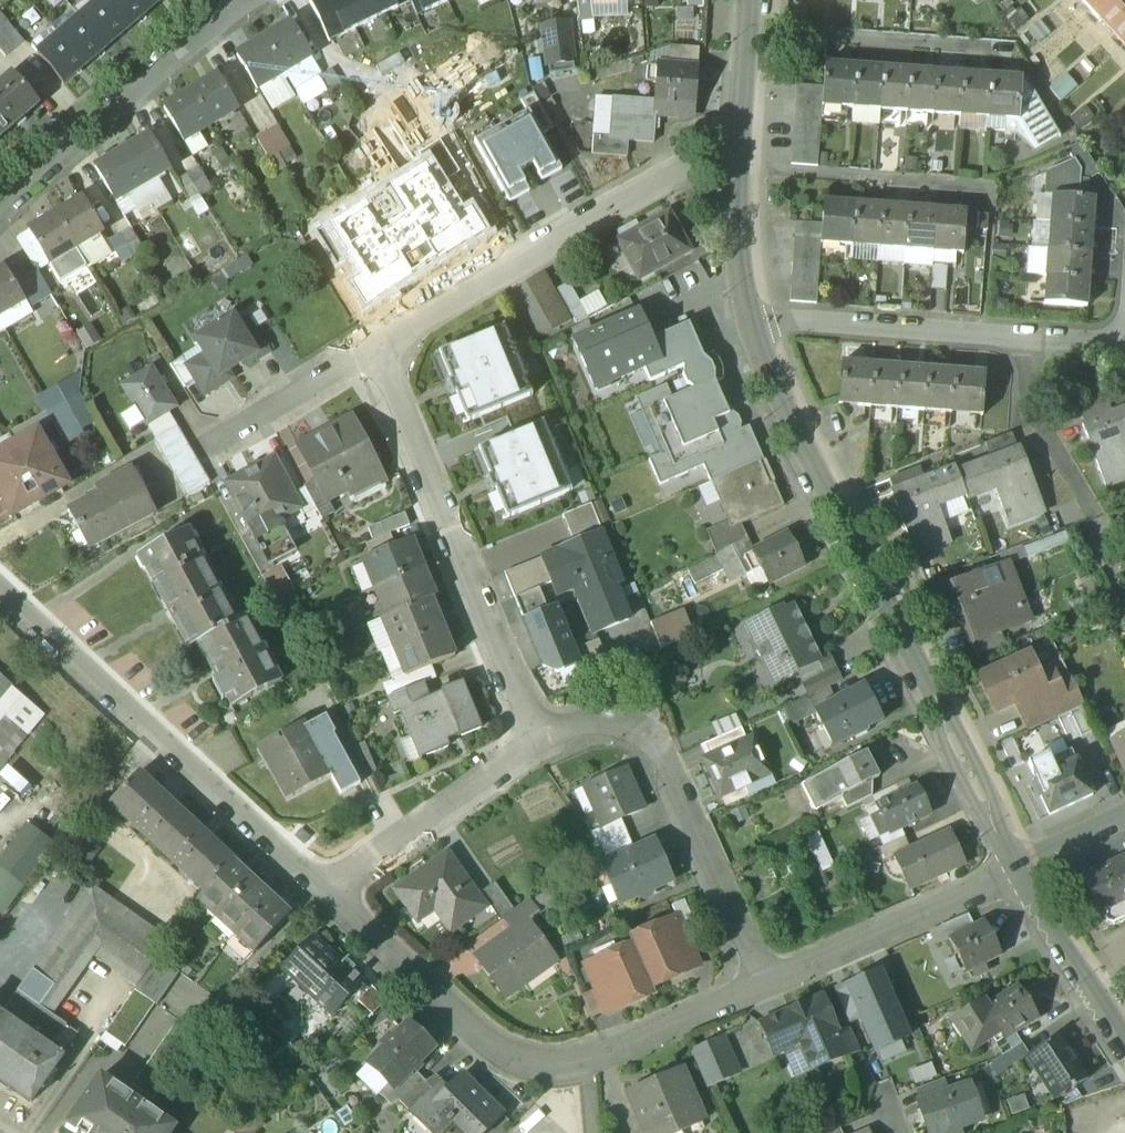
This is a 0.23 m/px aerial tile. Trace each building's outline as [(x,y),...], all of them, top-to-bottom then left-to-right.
[(101,1),(100,0),(79,18),(80,20),(104,47),(125,29),(126,30),(147,11),(146,10),(158,0),(103,0),(101,1)] [(311,1),(330,40),(410,2),(409,0),(312,0),(311,1)] [(410,2),(417,16),(449,0),(409,0),(410,2)] [(592,0),(578,0),(581,23),(594,21),(592,0)] [(1080,1),(1101,23),(1103,22),(1124,46),(1124,0),(1080,0),(1080,1)] [(80,20),(61,36),(60,34),(39,53),(39,52),(37,53),(64,84),(66,83),(64,81),(84,65),(85,66),(105,49),(104,47),(80,20)] [(8,24),(0,31),(0,32),(15,49),(24,41),(8,24)] [(291,24),(264,39),(284,73),(311,57),(291,24)] [(0,32),(0,50),(6,57),(15,49),(0,32)] [(264,39),(237,56),(257,90),(284,73),(264,39)] [(569,40),(547,43),(550,66),(572,63),(569,40)] [(699,48),(671,46),(670,65),(697,68),(699,48)] [(670,65),(658,64),(655,101),(654,112),(656,112),(665,113),(665,117),(678,118),(679,107),(695,108),(698,68),(697,68),(670,65)] [(424,65),(405,72),(419,112),(439,104),(424,65)] [(856,68),(826,66),(826,65),(825,65),(822,100),(822,107),(823,107),(823,106),(853,108),(856,68)] [(883,70),(856,68),(853,108),(880,110),(883,70)] [(910,72),(883,70),(880,110),(907,112),(910,72)] [(936,74),(910,72),(907,112),(933,114),(936,74)] [(1060,99),(1078,84),(1067,72),(1049,86),(1060,99)] [(0,85),(0,137),(15,125),(16,126),(26,117),(25,116),(37,105),(38,106),(39,105),(11,73),(10,74),(11,75),(0,85)] [(963,76),(936,74),(933,114),(960,116),(963,76)] [(218,76),(191,92),(211,126),(238,110),(218,76)] [(990,78),(963,76),(960,116),(987,118),(987,112),(990,78)] [(1061,137),(1024,76),(1023,77),(1024,79),(1023,79),(1020,121),(1018,121),(1027,135),(1026,135),(1035,149),(1058,135),(1060,137),(1061,137)] [(1020,79),(991,78),(990,78),(987,112),(1005,113),(1005,119),(1006,119),(1006,120),(1016,120),(1016,121),(1018,121),(1020,121),(1023,79),(1023,78),(1020,78),(1020,79)] [(823,87),(797,85),(796,98),(822,100),(823,87)] [(191,92),(164,109),(184,142),(211,126),(191,92)] [(529,112),(541,135),(554,128),(535,94),(522,101),(529,112)] [(612,98),(597,97),(594,135),(609,136),(612,98)] [(655,101),(612,98),(609,136),(609,139),(628,140),(628,141),(654,143),(656,112),(654,112),(655,101)] [(822,100),(796,98),(795,112),(822,114),(822,107),(822,100)] [(475,142),(509,204),(529,193),(519,175),(533,167),(542,183),(562,172),(541,135),(529,112),(475,142)] [(822,114),(795,112),(794,125),(821,127),(822,114)] [(1005,113),(987,112),(987,118),(986,129),(1006,131),(1006,120),(1006,119),(1005,119),(1005,113)] [(278,125),(267,132),(279,153),(290,146),(278,125)] [(821,127),(794,125),(793,138),(820,140),(821,127)] [(267,132),(256,138),(268,159),(269,159),(278,153),(279,153),(267,132)] [(594,135),(593,155),(627,157),(628,141),(628,140),(609,139),(609,136),(594,135)] [(149,136),(123,152),(143,186),(169,170),(149,136)] [(820,140),(793,138),(792,152),(819,154),(820,140)] [(427,165),(440,186),(460,173),(440,142),(420,155),(427,165)] [(1081,143),(1067,150),(1074,161),(1075,160),(1088,180),(1100,173),(1081,143)] [(290,146),(279,153),(286,165),(297,158),(290,146)] [(143,186),(123,152),(96,168),(116,201),(143,186)] [(819,154),(792,152),(791,165),(818,167),(819,154)] [(278,153),(269,159),(268,159),(276,173),(286,167),(278,153)] [(1074,161),(1046,172),(1044,197),(1051,199),(1051,197),(1086,199),(1088,180),(1075,160),(1074,161)] [(440,186),(427,165),(390,189),(406,214),(383,228),(366,202),(328,226),(347,255),(344,256),(362,283),(364,281),(378,302),(474,240),(461,220),(464,218),(447,192),(445,194),(440,186)] [(199,169),(188,175),(199,194),(200,196),(212,189),(199,169)] [(188,175),(178,181),(189,200),(199,194),(188,175)] [(1044,197),(1038,196),(1036,222),(1051,223),(1053,199),(1051,199),(1044,197)] [(1086,199),(1051,197),(1051,199),(1053,199),(1051,223),(1091,226),(1092,215),(1094,216),(1095,200),(1086,199)] [(83,199),(56,215),(76,249),(103,233),(83,199)] [(855,206),(825,204),(825,203),(824,203),(822,224),(821,238),(821,244),(822,244),(822,243),(852,245),(855,206)] [(882,208),(855,206),(852,245),(879,247),(882,208)] [(908,210),(882,208),(879,247),(905,249),(908,210)] [(935,212),(908,210),(905,249),(932,251),(935,212)] [(987,231),(987,211),(974,211),(975,231),(987,231)] [(965,215),(935,212),(932,251),(962,253),(962,255),(963,255),(966,214),(965,214),(965,215)] [(669,213),(618,242),(639,280),(658,270),(654,263),(687,245),(669,213)] [(76,249),(56,215),(28,231),(49,265),(76,249)] [(822,224),(796,223),(795,236),(821,238),(822,224)] [(1091,226),(1051,223),(1049,250),(1089,253),(1090,241),(1092,241),(1093,226),(1091,226)] [(131,229),(120,235),(132,256),(143,249),(131,229)] [(49,265),(28,231),(17,238),(37,270),(38,271),(49,265)] [(120,235),(110,242),(122,262),(132,256),(120,235)] [(821,238),(795,236),(794,249),(820,251),(821,244),(821,238)] [(76,249),(49,265),(60,284),(87,268),(76,249)] [(820,251),(794,249),(793,262),(819,264),(820,251)] [(1089,253),(1049,250),(1047,276),(1087,279),(1088,269),(1090,269),(1091,253),(1089,253)] [(819,264),(793,262),(792,276),(818,277),(819,264)] [(5,268),(0,271),(0,317),(24,302),(25,302),(14,284),(5,268)] [(38,271),(37,270),(14,284),(25,302),(24,302),(28,309),(51,295),(38,271)] [(227,284),(219,273),(212,278),(219,289),(227,284)] [(572,322),(545,273),(526,283),(553,332),(572,322)] [(818,277),(792,276),(791,289),(817,291),(818,277)] [(1087,279),(1047,276),(1045,303),(1043,303),(1043,305),(1087,308),(1087,306),(1085,306),(1085,296),(1088,296),(1089,280),(1087,279)] [(579,302),(569,283),(557,290),(577,325),(588,318),(579,302)] [(817,291),(791,289),(790,302),(816,304),(817,291)] [(598,292),(579,302),(588,318),(607,308),(598,292)] [(233,316),(196,339),(205,354),(219,376),(228,371),(253,355),(256,353),(238,325),(233,316)] [(650,382),(665,376),(650,342),(641,321),(639,317),(576,344),(597,392),(645,372),(650,382)] [(271,352),(250,318),(238,325),(256,353),(253,355),(257,361),(271,352)] [(689,325),(650,342),(665,376),(684,367),(704,359),(689,325)] [(533,398),(506,329),(440,355),(468,424),(533,398)] [(205,354),(187,366),(189,369),(202,390),(205,396),(232,379),(228,371),(219,376),(205,354)] [(704,359),(684,367),(684,376),(688,386),(695,391),(714,382),(723,379),(723,371),(719,361),(712,355),(704,359)] [(183,362),(173,368),(178,376),(188,369),(183,362)] [(863,365),(845,363),(845,362),(843,362),(840,405),(842,405),(842,401),(860,402),(859,407),(871,407),(874,365),(873,365),(873,367),(863,366),(863,365)] [(890,368),(890,366),(874,365),(871,407),(898,409),(901,367),(900,367),(900,369),(890,368)] [(917,368),(901,367),(898,409),(925,411),(928,369),(927,369),(927,371),(917,370),(917,368)] [(152,369),(123,387),(135,407),(145,422),(147,426),(148,425),(168,412),(176,407),(152,369)] [(188,369),(178,376),(191,397),(202,390),(189,369),(188,369)] [(944,370),(928,369),(925,411),(951,413),(955,371),(954,371),(954,373),(944,372),(944,370)] [(972,372),(955,371),(951,413),(951,415),(953,415),(953,408),(970,410),(970,414),(981,415),(981,417),(983,417),(986,373),(984,373),(984,375),(972,374),(972,372)] [(43,394),(52,410),(80,393),(83,372),(43,394)] [(671,401),(664,404),(683,446),(683,448),(722,431),(717,420),(728,415),(714,382),(695,391),(671,401)] [(665,454),(683,446),(664,404),(671,401),(666,389),(641,401),(665,454)] [(99,425),(80,393),(52,410),(47,412),(66,445),(99,425)] [(1105,397),(1079,407),(1086,424),(1112,414),(1105,397)] [(135,407),(121,416),(122,416),(131,430),(131,431),(145,422),(135,407)] [(1083,425),(1106,488),(1124,481),(1124,409),(1112,414),(1086,424),(1083,425)] [(168,412),(148,425),(156,439),(177,427),(168,412)] [(722,431),(725,438),(736,433),(736,426),(733,419),(728,415),(717,420),(722,431)] [(351,419),(298,447),(316,480),(327,502),(329,501),(380,473),(351,419)] [(570,494),(543,425),(478,451),(505,519),(570,494)] [(156,439),(154,441),(170,468),(193,454),(178,427),(177,427),(156,439)] [(736,433),(725,438),(722,431),(683,448),(683,446),(665,454),(650,461),(660,485),(704,466),(711,482),(763,459),(749,427),(736,433)] [(59,470),(38,432),(0,453),(0,494),(13,517),(68,485),(59,470)] [(1011,433),(985,443),(991,458),(1017,448),(1011,433)] [(991,458),(956,471),(965,494),(967,499),(996,488),(1010,523),(1044,510),(1020,447),(1017,448),(991,458)] [(193,454),(170,468),(187,497),(210,483),(193,454)] [(274,459),(227,484),(251,528),(253,532),(271,564),(273,563),(294,551),(278,522),(300,510),(274,459)] [(763,459),(711,482),(729,522),(732,529),(741,526),(784,506),(774,483),(770,485),(760,462),(764,461),(763,459)] [(894,490),(892,491),(916,554),(951,540),(937,505),(965,494),(956,471),(954,467),(924,479),(894,490)] [(920,468),(890,480),(894,490),(924,479),(920,468)] [(132,471),(96,490),(99,496),(69,512),(79,531),(84,528),(93,546),(155,514),(132,471)] [(316,480),(304,487),(322,520),(335,513),(329,501),(327,502),(316,480)] [(589,504),(562,515),(574,545),(601,534),(589,504)] [(405,513),(368,528),(373,540),(410,525),(405,513)] [(729,522),(707,532),(716,554),(747,539),(741,526),(732,529),(729,522)] [(189,530),(139,556),(154,584),(204,558),(189,530)] [(271,564),(253,532),(241,538),(261,574),(275,567),(273,563),(271,564)] [(390,534),(366,544),(371,557),(396,547),(390,534)] [(620,582),(601,534),(574,545),(542,558),(552,584),(553,586),(571,579),(579,598),(586,596),(600,632),(629,620),(614,584),(620,582)] [(753,552),(752,553),(753,554),(739,561),(746,574),(760,568),(767,584),(803,567),(788,535),(753,552)] [(747,539),(716,554),(718,557),(724,570),(730,582),(746,574),(739,561),(753,554),(752,553),(753,552),(747,539)] [(371,557),(362,561),(374,589),(424,568),(412,540),(396,547),(371,557)] [(718,557),(688,571),(694,584),(724,570),(718,557)] [(204,558),(154,584),(188,648),(197,643),(238,621),(204,558)] [(505,574),(515,599),(541,589),(552,584),(542,558),(505,574)] [(1006,566),(949,588),(970,644),(1001,633),(1028,622),(1006,566)] [(424,568),(374,589),(386,618),(432,599),(436,597),(424,568)] [(524,620),(549,610),(541,589),(515,599),(524,620)] [(386,618),(381,620),(393,648),(443,627),(432,599),(386,618)] [(549,610),(524,620),(542,666),(558,673),(580,665),(575,651),(558,607),(549,610)] [(792,609),(782,614),(781,611),(747,628),(754,643),(751,644),(763,670),(778,663),(778,664),(780,664),(786,677),(797,672),(817,662),(817,660),(792,609)] [(683,615),(653,627),(661,647),(691,635),(683,615)] [(238,621),(197,643),(217,680),(213,682),(223,700),(227,698),(232,707),(282,681),(247,616),(238,621)] [(443,627),(393,648),(405,676),(405,677),(432,666),(455,657),(443,627)] [(1001,633),(972,643),(977,656),(1006,644),(1001,633)] [(575,651),(580,665),(606,655),(600,640),(575,651)] [(1045,687),(1029,653),(979,676),(995,712),(1017,702),(1023,717),(1063,698),(1065,697),(1057,681),(1045,687)] [(827,655),(817,660),(817,662),(797,672),(810,698),(840,682),(827,655)] [(432,666),(405,677),(405,676),(400,678),(405,691),(423,684),(436,679),(432,666)] [(429,699),(416,705),(417,706),(422,720),(417,722),(417,724),(408,728),(421,759),(448,748),(444,736),(452,733),(454,738),(461,735),(462,737),(489,726),(488,725),(481,728),(463,685),(471,682),(470,681),(444,692),(444,693),(429,699)] [(405,691),(388,698),(395,715),(417,706),(416,705),(429,699),(423,684),(405,691)] [(864,685),(835,700),(836,701),(814,712),(832,748),(852,737),(853,739),(868,732),(867,730),(883,722),(864,685)] [(13,690),(0,705),(0,768),(44,716),(13,690)] [(1063,698),(1023,717),(1030,730),(1058,717),(1070,712),(1063,698)] [(1070,712),(1058,717),(1070,744),(1095,732),(1083,706),(1070,712)] [(326,717),(306,728),(332,776),(342,793),(359,784),(333,736),(335,734),(326,717)] [(303,724),(259,748),(288,800),(332,776),(306,728),(303,724)] [(741,728),(703,745),(709,758),(747,742),(741,728)] [(1110,742),(1111,743),(1114,742),(1121,756),(1118,758),(1118,759),(1119,759),(1124,771),(1124,735),(1110,742)] [(709,758),(705,760),(721,795),(744,785),(749,783),(747,778),(766,770),(752,739),(747,742),(709,758)] [(1002,746),(1013,770),(1024,764),(1013,740),(1002,746)] [(1028,765),(1035,781),(1033,781),(1050,816),(1093,796),(1077,761),(1073,753),(1065,756),(1064,754),(1051,761),(1049,755),(1028,765)] [(866,754),(800,786),(812,812),(809,813),(810,814),(841,799),(842,799),(841,796),(864,785),(879,778),(878,777),(877,777),(866,756),(867,755),(866,754)] [(9,805),(31,781),(12,764),(0,778),(0,797),(9,805)] [(625,769),(585,787),(603,828),(621,820),(643,810),(625,769)] [(202,832),(175,807),(175,806),(167,799),(140,774),(139,773),(110,804),(111,805),(112,805),(203,890),(204,892),(233,861),(210,839),(202,831),(202,832)] [(721,795),(720,796),(725,808),(749,797),(744,785),(721,795)] [(864,785),(841,796),(842,799),(841,799),(846,810),(870,798),(864,785)] [(916,787),(876,806),(889,834),(929,815),(916,787)] [(53,803),(34,828),(52,841),(70,816),(53,803)] [(603,828),(591,833),(601,847),(628,835),(621,820),(603,828)] [(0,860),(0,911),(3,913),(53,846),(26,825),(0,860)] [(818,831),(808,836),(823,867),(833,862),(818,831)] [(911,849),(897,856),(912,889),(955,869),(950,859),(959,855),(948,832),(911,849)] [(628,835),(601,847),(581,862),(586,874),(604,866),(603,864),(634,850),(628,835)] [(906,837),(880,849),(886,861),(897,856),(911,849),(906,837)] [(634,850),(603,864),(604,866),(620,904),(638,896),(645,898),(650,896),(653,889),(671,881),(653,842),(634,850)] [(477,896),(447,854),(428,868),(429,869),(416,878),(415,877),(396,890),(418,921),(435,909),(451,932),(489,905),(481,893),(477,896)] [(1085,878),(1096,904),(1121,892),(1124,901),(1124,900),(1124,859),(1085,878)] [(253,878),(234,860),(233,861),(204,892),(201,895),(196,902),(197,903),(201,899),(217,914),(214,918),(215,920),(218,915),(253,878)] [(253,878),(218,915),(215,920),(216,920),(219,916),(237,932),(233,936),(234,937),(237,933),(272,895),(253,878)] [(514,910),(495,883),(481,893),(489,905),(500,920),(504,917),(514,910)] [(91,888),(19,992),(51,1014),(93,953),(139,985),(168,942),(91,888)] [(1124,901),(1121,892),(1096,904),(1101,914),(1106,912),(1107,914),(1106,918),(1114,921),(1113,924),(1114,926),(1124,921),(1124,900),(1124,901)] [(272,895),(237,933),(234,937),(235,938),(238,934),(256,950),(252,953),(253,955),(292,913),(272,895)] [(514,910),(504,917),(513,930),(514,931),(528,922),(540,913),(529,899),(514,910)] [(684,901),(673,906),(678,917),(683,929),(695,924),(684,901)] [(968,914),(942,926),(946,933),(949,939),(974,926),(968,914)] [(651,935),(648,930),(630,938),(633,944),(652,987),(670,979),(668,974),(684,967),(686,972),(688,971),(686,967),(696,963),(698,967),(699,966),(683,929),(678,917),(664,923),(666,928),(651,935)] [(974,926),(949,939),(966,973),(971,970),(975,978),(987,972),(983,964),(1001,955),(984,921),(974,926)] [(528,922),(514,931),(513,930),(476,956),(506,998),(557,962),(528,922)] [(942,926),(929,931),(933,940),(946,933),(942,926)] [(371,989),(314,937),(283,970),(332,1015),(345,1002),(353,1009),(371,989)] [(617,958),(601,965),(599,960),(586,966),(606,1012),(607,1014),(608,1014),(607,1010),(618,1005),(619,1009),(621,1008),(619,1003),(634,997),(636,1001),(655,993),(652,987),(633,944),(615,952),(617,958)] [(158,958),(150,969),(172,984),(180,973),(158,958)] [(150,969),(143,980),(165,995),(172,984),(150,969)] [(910,1037),(882,970),(845,986),(873,1053),(910,1037)] [(143,980),(135,990),(155,1004),(157,1005),(165,995),(143,980)] [(401,1011),(374,986),(371,989),(353,1009),(375,1029),(401,1011)] [(1017,988),(985,1008),(982,1003),(954,1021),(968,1043),(995,1026),(1004,1039),(1036,1018),(1017,988)] [(135,990),(105,1034),(125,1047),(155,1004),(135,990)] [(596,990),(583,996),(592,1019),(606,1012),(596,990)] [(51,1014),(19,992),(2,1017),(22,1031),(62,1058),(55,1069),(60,1073),(75,1052),(57,1039),(66,1025),(51,1014)] [(822,997),(788,1012),(791,1019),(768,1029),(766,1035),(770,1045),(777,1048),(783,1045),(785,1049),(798,1044),(810,1071),(847,1054),(838,1035),(822,997)] [(0,1016),(0,1063),(22,1031),(2,1017),(0,1016)] [(178,1020),(133,1085),(153,1099),(198,1034),(178,1020)] [(408,1023),(368,1064),(389,1084),(394,1089),(413,1070),(434,1048),(408,1023)] [(860,1052),(850,1030),(838,1035),(847,1054),(848,1057),(860,1052)] [(22,1031),(0,1063),(0,1080),(32,1102),(55,1069),(62,1058),(22,1031)] [(1060,1035),(1032,1053),(1059,1097),(1070,1090),(1073,1093),(1076,1091),(1074,1088),(1088,1078),(1087,1077),(1060,1037),(1061,1036),(1060,1035)] [(723,1038),(691,1053),(707,1089),(730,1078),(726,1068),(735,1065),(723,1038)] [(934,1062),(909,1069),(913,1083),(937,1076),(934,1062)] [(413,1070),(394,1089),(389,1084),(379,1094),(391,1107),(399,1101),(427,1083),(413,1070)] [(630,1096),(646,1132),(669,1132),(700,1119),(681,1074),(630,1096)] [(441,1097),(436,1092),(415,1112),(416,1113),(437,1132),(442,1132),(453,1122),(465,1132),(486,1132),(503,1115),(462,1075),(441,1097)] [(101,1077),(71,1120),(84,1129),(81,1132),(171,1132),(175,1128),(101,1077)] [(929,1085),(919,1089),(923,1102),(949,1093),(944,1079),(929,1085)] [(427,1083),(399,1101),(414,1116),(416,1113),(415,1112),(436,1092),(427,1083)] [(919,1104),(929,1132),(942,1132),(961,1126),(981,1119),(970,1086),(949,1093),(923,1102),(919,1104)] [(230,1132),(257,1132),(248,1120),(232,1132),(230,1132)]
